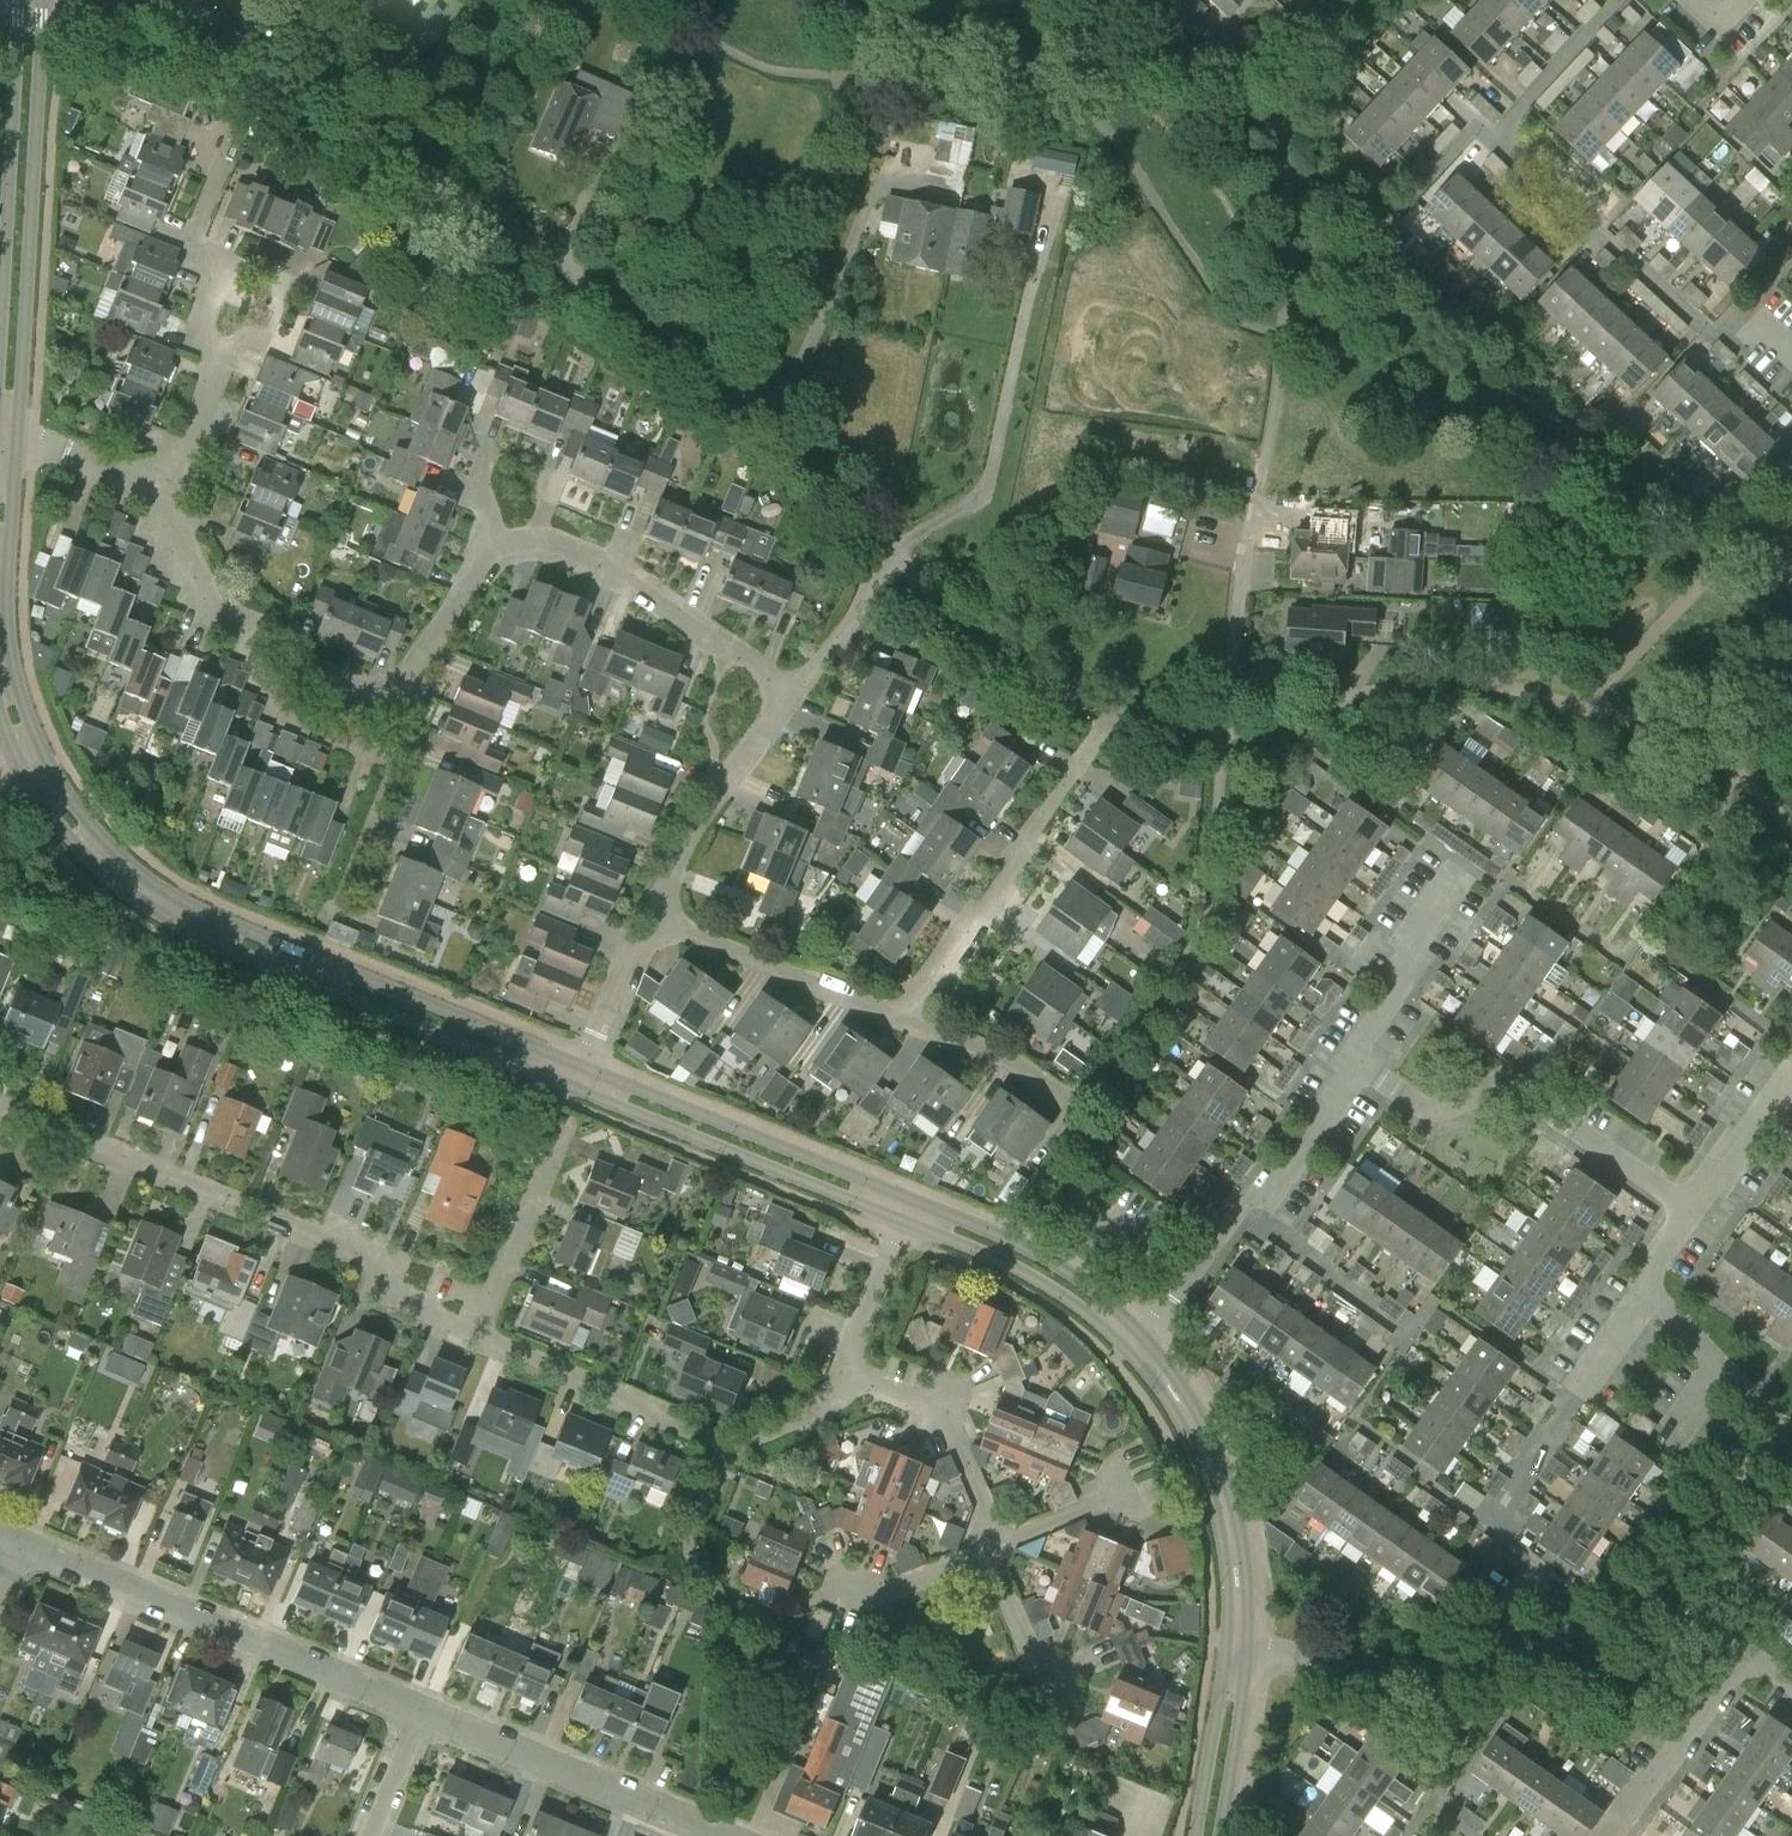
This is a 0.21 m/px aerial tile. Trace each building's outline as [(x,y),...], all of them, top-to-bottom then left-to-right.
[(409,8),(411,8),(409,6),(416,0),(402,0),(409,8)] [(1101,8),(1108,0),(1092,0),(1101,8)] [(1174,16),(1193,34),(1206,20),(1199,14),(1205,7),(1197,0),(1189,0),(1174,16)] [(1228,18),(1238,7),(1231,0),(1208,0),(1228,18)] [(1518,35),(1533,19),(1512,0),(1481,0),(1481,1),(1518,35)] [(1543,0),(1512,0),(1533,19),(1547,4),(1543,0)] [(1591,0),(1583,9),(1594,19),(1602,10),(1591,0)] [(1466,16),(1503,51),(1518,35),(1481,1),(1466,16)] [(1643,20),(1630,8),(1622,16),(1635,28),(1643,20)] [(1585,28),(1594,19),(1583,9),(1575,18),(1585,28)] [(1487,68),(1503,51),(1466,16),(1450,33),(1487,68)] [(1627,28),(1618,20),(1610,28),(1619,37),(1627,28)] [(1627,51),(1663,84),(1679,67),(1681,68),(1692,56),(1659,25),(1648,38),(1643,33),(1627,51)] [(1618,40),(1605,28),(1596,37),(1608,49),(1618,40)] [(1560,30),(1551,39),(1562,49),(1570,40),(1560,30)] [(1372,38),(1368,41),(1375,48),(1378,43),(1372,38)] [(1432,38),(1417,54),(1455,89),(1470,73),(1432,38)] [(1554,57),(1562,49),(1551,39),(1543,47),(1554,57)] [(1766,44),(1757,54),(1765,62),(1774,52),(1766,44)] [(1224,61),(1236,72),(1250,56),(1238,46),(1224,61)] [(1363,63),(1370,55),(1361,48),(1360,50),(1355,56),(1363,63)] [(1587,50),(1577,62),(1585,70),(1596,58),(1587,50)] [(1613,66),(1649,100),(1663,84),(1627,51),(1613,66)] [(1523,71),(1531,62),(1521,53),(1513,62),(1523,71)] [(1455,89),(1417,54),(1402,70),(1440,105),(1455,89)] [(1574,82),(1585,70),(1577,62),(1566,74),(1574,82)] [(1786,63),(1766,85),(1791,109),(1791,69),(1786,63)] [(1533,64),(1525,72),(1535,82),(1544,73),(1533,64)] [(1598,82),(1634,116),(1649,100),(1613,66),(1598,82)] [(1440,105),(1402,70),(1388,86),(1425,121),(1440,105)] [(1527,91),(1535,82),(1525,72),(1516,81),(1527,91)] [(117,170),(127,175),(170,193),(181,165),(178,164),(183,150),(173,145),(183,119),(177,116),(185,98),(187,92),(139,74),(130,96),(153,107),(147,121),(157,125),(153,137),(149,136),(143,149),(139,147),(133,162),(122,157),(117,170)] [(1343,89),(1332,80),(1325,87),(1336,96),(1343,89)] [(1558,82),(1547,93),(1556,101),(1567,90),(1558,82)] [(1583,98),(1619,131),(1634,116),(1598,82),(1583,98)] [(569,166),(597,102),(559,85),(531,149),(569,166)] [(1766,85),(1745,107),(1790,148),(1791,146),(1791,131),(1786,126),(1791,120),(1791,109),(1766,85)] [(1425,121),(1388,86),(1373,102),(1410,137),(1425,121)] [(1725,125),(1743,105),(1728,92),(1711,112),(1725,125)] [(1545,113),(1556,101),(1547,93),(1536,104),(1545,113)] [(1471,105),(1483,116),(1491,107),(1479,96),(1471,105)] [(1568,114),(1604,148),(1619,131),(1583,98),(1568,114)] [(1410,137),(1373,102),(1358,117),(1396,152),(1410,137)] [(1502,118),(1491,107),(1483,116),(1494,127),(1502,118)] [(1781,158),(1790,148),(1745,107),(1724,129),(1756,159),(1769,146),(1781,158)] [(1589,163),(1604,148),(1568,114),(1553,130),(1589,163)] [(1380,169),(1396,152),(1358,117),(1343,134),(1380,169)] [(249,136),(257,140),(268,136),(270,132),(273,128),(257,120),(256,122),(249,136)] [(1454,125),(1443,137),(1452,145),(1463,134),(1454,125)] [(1675,125),(1661,140),(1673,150),(1686,136),(1675,125)] [(973,145),(963,143),(954,141),(955,137),(941,135),(935,162),(968,168),(973,145)] [(1441,157),(1452,145),(1443,137),(1432,148),(1441,157)] [(1078,157),(1036,148),(1032,166),(1074,175),(1078,157)] [(1477,161),(1489,171),(1499,161),(1487,150),(1477,161)] [(1670,162),(1693,180),(1701,170),(1678,152),(1670,162)] [(1424,157),(1413,168),(1422,177),(1433,166),(1424,157)] [(1510,171),(1499,161),(1489,171),(1500,182),(1510,171)] [(1633,201),(1651,218),(1685,181),(1667,164),(1633,201)] [(1411,188),(1422,177),(1413,168),(1402,180),(1411,188)] [(1423,210),(1441,227),(1475,190),(1457,173),(1423,210)] [(158,222),(170,193),(127,175),(115,205),(120,207),(114,221),(148,235),(154,221),(158,222)] [(1685,181),(1651,218),(1667,233),(1702,196),(1685,181)] [(233,227),(262,239),(279,197),(250,185),(248,190),(234,184),(221,217),(235,223),(233,227)] [(1509,195),(1521,206),(1528,198),(1517,187),(1509,195)] [(1475,190),(1441,227),(1457,242),(1491,205),(1475,190)] [(990,218),(959,212),(946,274),(977,281),(988,229),(1003,232),(1004,229),(1032,234),(1039,197),(1010,191),(1006,211),(992,208),(990,218)] [(1702,196),(1667,233),(1683,247),(1717,210),(1702,196)] [(308,209),(279,197),(262,239),(291,251),(292,247),(305,252),(319,218),(306,213),(308,209)] [(1540,208),(1528,198),(1521,206),(1532,217),(1540,208)] [(891,263),(946,274),(959,212),(904,200),(891,263)] [(1491,205),(1457,242),(1473,256),(1507,220),(1491,205)] [(1717,210),(1683,247),(1699,262),(1733,225),(1717,210)] [(1541,224),(1552,235),(1559,227),(1548,216),(1541,224)] [(1507,220),(1473,256),(1489,271),(1523,235),(1507,220)] [(1733,225),(1699,262),(1715,276),(1749,239),(1733,225)] [(1571,238),(1559,227),(1552,235),(1563,246),(1571,238)] [(1614,239),(1623,247),(1633,236),(1624,228),(1614,239)] [(1523,235),(1489,271),(1504,286),(1538,250),(1523,235)] [(1642,244),(1633,236),(1623,247),(1632,255),(1642,244)] [(133,249),(122,278),(165,295),(176,266),(172,265),(178,251),(144,237),(138,251),(133,249)] [(1765,254),(1749,239),(1715,276),(1730,291),(1765,254)] [(1554,264),(1538,250),(1504,286),(1520,301),(1554,264)] [(1596,259),(1605,267),(1612,259),(1604,251),(1596,259)] [(1648,265),(1657,273),(1667,262),(1659,254),(1648,265)] [(1442,259),(1426,277),(1439,290),(1456,272),(1442,259)] [(1621,267),(1612,259),(1605,267),(1613,275),(1621,267)] [(1676,270),(1667,262),(1657,273),(1666,281),(1676,270)] [(1425,276),(1431,270),(1426,266),(1421,272),(1425,276)] [(1537,304),(1555,321),(1589,284),(1571,267),(1537,304)] [(111,273),(105,288),(117,292),(111,307),(115,309),(110,322),(139,334),(144,321),(160,327),(165,312),(159,309),(165,295),(122,278),(111,273)] [(1625,286),(1636,297),(1644,288),(1633,277),(1625,286)] [(60,302),(67,283),(52,278),(52,299),(60,302)] [(304,319),(347,337),(359,308),(365,294),(326,279),(321,292),(315,290),(304,319)] [(1589,284),(1555,321),(1571,335),(1605,299),(1589,284)] [(1680,295),(1689,303),(1699,292),(1690,284),(1680,295)] [(1656,299),(1644,288),(1636,297),(1648,307),(1656,299)] [(1708,300),(1699,292),(1689,303),(1698,311),(1708,300)] [(1605,299),(1571,335),(1587,350),(1621,314),(1605,299)] [(1656,315),(1668,326),(1676,317),(1664,306),(1656,315)] [(1621,314),(1587,350),(1602,365),(1636,328),(1621,314)] [(1688,328),(1676,317),(1668,326),(1679,337),(1688,328)] [(449,340),(445,350),(458,355),(462,345),(465,346),(473,325),(454,318),(446,339),(449,340)] [(535,322),(522,318),(518,332),(530,336),(535,322)] [(347,337),(304,319),(292,348),(298,350),(292,364),(326,377),(332,363),(336,365),(342,350),(356,356),(361,342),(347,337)] [(1636,328),(1602,365),(1618,379),(1652,343),(1636,328)] [(114,361),(108,377),(159,397),(171,368),(167,366),(172,353),(131,336),(125,351),(128,353),(123,365),(114,361)] [(1708,352),(1717,360),(1727,350),(1718,342),(1708,352)] [(1668,358),(1652,343),(1618,379),(1634,395),(1668,358)] [(1735,358),(1727,350),(1717,360),(1725,368),(1735,358)] [(252,383),(246,398),(303,422),(309,407),(296,402),(302,387),(315,385),(318,379),(267,358),(262,371),(258,369),(252,383)] [(1650,395),(1668,413),(1703,376),(1684,358),(1650,395)] [(522,428),(536,393),(522,388),(527,373),(513,368),(512,372),(497,366),(494,372),(485,394),(499,400),(493,416),(522,428)] [(429,397),(417,426),(452,440),(464,411),(450,405),(459,382),(431,371),(422,394),(429,397)] [(1736,380),(1747,391),(1755,382),(1744,372),(1736,380)] [(1703,376),(1668,413),(1684,428),(1719,391),(1703,376)] [(147,426),(159,397),(108,377),(101,392),(110,396),(105,409),(109,411),(104,425),(138,438),(144,425),(147,426)] [(1767,393),(1755,382),(1747,391),(1759,402),(1767,393)] [(1719,391),(1684,428),(1700,442),(1734,405),(1719,391)] [(368,415),(374,399),(357,392),(354,401),(354,410),(368,415)] [(558,423),(571,428),(582,400),(568,395),(564,405),(536,393),(522,428),(552,440),(558,423)] [(297,437),(303,422),(246,398),(234,427),(238,429),(233,443),(267,457),(273,443),(278,445),(283,431),(297,437)] [(595,405),(582,400),(571,428),(584,434),(595,405)] [(1787,411),(1774,400),(1766,408),(1779,420),(1787,411)] [(1734,405),(1700,442),(1715,457),(1750,420),(1734,405)] [(354,425),(362,429),(367,419),(359,415),(354,425)] [(1632,429),(1622,420),(1615,428),(1625,437),(1632,429)] [(1750,420),(1715,457),(1731,472),(1766,435),(1750,420)] [(440,469),(452,440),(417,426),(406,453),(395,448),(389,463),(418,475),(423,462),(440,469)] [(1782,450),(1766,435),(1731,472),(1747,487),(1782,450)] [(1651,445),(1644,439),(1635,448),(1642,454),(1651,445)] [(1189,442),(1182,440),(1181,448),(1188,449),(1189,442)] [(568,477),(597,488),(610,452),(582,441),(568,477)] [(711,452),(717,455),(725,453),(728,447),(716,442),(711,452)] [(610,452),(597,488),(626,500),(632,484),(646,489),(660,452),(649,448),(646,457),(642,455),(639,464),(610,452)] [(660,452),(646,489),(659,495),(670,466),(669,466),(673,455),(661,450),(660,452)] [(254,472),(242,501),(284,518),(295,489),(291,488),(297,474),(264,461),(258,474),(254,472)] [(412,489),(418,475),(389,463),(383,477),(412,489)] [(1675,468),(1672,466),(1660,465),(1657,469),(1666,477),(1675,468)] [(728,486),(721,508),(746,516),(753,494),(728,486)] [(416,491),(405,519),(441,534),(453,506),(416,491)] [(1105,519),(1136,527),(1142,501),(1111,494),(1105,519)] [(272,547),(284,518),(242,501),(230,531),(235,532),(229,546),(262,559),(268,545),(272,547)] [(642,538),(671,549),(686,514),(656,502),(642,538)] [(718,517),(715,525),(698,519),(702,509),(690,504),(686,514),(671,549),(701,561),(707,546),(720,551),(732,523),(718,517)] [(1295,532),(1294,555),(1346,558),(1348,535),(1346,535),(1347,521),(1310,518),(1309,533),(1295,532)] [(429,563),(441,534),(405,519),(393,547),(387,544),(382,558),(409,569),(414,557),(429,563)] [(720,551),(733,556),(731,563),(717,599),(745,610),(759,575),(745,569),(759,533),(732,523),(720,551)] [(134,529),(123,525),(117,540),(127,544),(134,529)] [(333,543),(341,547),(347,535),(338,531),(333,543)] [(1387,561),(1420,564),(1421,557),(1435,558),(1437,536),(1389,533),(1387,561)] [(98,545),(92,558),(75,601),(99,610),(100,611),(108,590),(122,555),(98,545)] [(1456,547),(1455,557),(1469,557),(1469,548),(1456,547)] [(1132,548),(1127,568),(1122,567),(1114,598),(1158,609),(1166,578),(1162,577),(1167,557),(1132,548)] [(65,597),(75,601),(92,558),(69,549),(58,576),(43,571),(31,601),(59,612),(65,597)] [(1074,590),(1099,596),(1108,560),(1083,554),(1074,590)] [(150,560),(139,555),(132,572),(143,576),(150,560)] [(1344,584),(1346,558),(1294,555),(1292,578),(1316,579),(1316,581),(1344,584)] [(258,575),(263,562),(249,556),(243,569),(258,575)] [(1418,594),(1420,564),(1387,561),(1370,560),(1368,591),(1418,594)] [(791,579),(788,586),(759,575),(745,610),(775,622),(780,608),(794,614),(806,585),(791,579)] [(526,632),(541,639),(558,597),(531,586),(520,613),(508,608),(496,638),(519,648),(526,632)] [(164,592),(154,587),(147,603),(158,608),(164,592)] [(321,621),(314,637),(343,649),(357,614),(331,603),(335,593),(321,587),(309,616),(321,621)] [(114,642),(122,621),(123,622),(132,600),(108,590),(100,611),(99,610),(90,632),(114,641),(114,642)] [(586,609),(558,597),(541,639),(559,646),(551,663),(575,673),(587,643),(574,638),(586,609)] [(390,617),(387,626),(371,619),(376,608),(363,603),(358,614),(357,614),(343,649),(372,661),(379,645),(393,651),(405,623),(390,617)] [(1471,604),(1470,621),(1489,622),(1487,645),(1506,646),(1509,607),(1471,604)] [(1328,610),(1327,614),(1290,612),(1287,650),(1307,651),(1306,655),(1326,657),(1326,650),(1344,652),(1345,634),(1374,636),(1376,613),(1328,610)] [(105,663),(130,673),(138,653),(146,631),(123,622),(122,621),(114,642),(114,641),(105,663)] [(600,698),(607,680),(630,689),(646,648),(616,636),(609,653),(596,648),(579,690),(593,695),(592,699),(599,702),(600,698)] [(55,652),(30,640),(32,653),(34,666),(44,671),(55,652)] [(670,680),(677,661),(646,648),(630,689),(654,699),(648,714),(670,723),(685,686),(670,680)] [(123,695),(115,715),(133,716),(156,725),(168,695),(152,689),(162,663),(138,653),(130,673),(122,694),(123,695)] [(873,669),(862,696),(902,714),(913,687),(925,692),(935,670),(896,653),(887,674),(873,669)] [(191,674),(181,700),(168,695),(156,725),(183,736),(189,721),(198,725),(199,725),(207,706),(221,671),(201,663),(196,676),(191,674)] [(247,677),(236,672),(230,687),(241,692),(247,677)] [(461,681),(450,708),(493,726),(504,699),(523,707),(529,692),(496,679),(490,693),(461,681)] [(558,698),(568,702),(573,691),(562,687),(558,698)] [(891,740),(902,714),(862,696),(850,724),(878,736),(873,749),(898,760),(904,745),(891,740)] [(586,699),(569,701),(571,720),(588,718),(586,699)] [(261,707),(249,702),(243,718),(255,722),(261,707)] [(214,757),(222,737),(223,737),(231,715),(207,706),(199,725),(198,725),(190,748),(214,757)] [(482,752),(493,726),(450,708),(439,735),(468,747),(463,760),(496,774),(502,759),(482,752)] [(76,733),(80,723),(72,720),(68,730),(76,733)] [(994,745),(978,768),(1014,794),(1031,770),(1006,752),(1015,740),(992,724),(983,736),(994,745)] [(1506,729),(1499,738),(1516,751),(1523,742),(1506,729)] [(278,739),(266,734),(260,750),(272,755),(278,739)] [(651,751),(665,757),(672,741),(658,735),(651,751)] [(222,737),(214,757),(205,779),(229,788),(229,789),(237,768),(238,768),(246,747),(223,737),(222,737)] [(625,763),(614,789),(657,805),(667,780),(640,769),(645,755),(612,741),(606,756),(625,763)] [(819,742),(808,770),(849,787),(849,786),(857,789),(868,762),(819,742)] [(1410,784),(1428,796),(1457,754),(1440,742),(1435,749),(1428,743),(1421,753),(1428,758),(1410,784)] [(302,748),(291,744),(284,760),(295,764),(302,748)] [(893,773),(898,760),(873,749),(868,762),(893,773)] [(229,789),(229,788),(220,810),(245,820),(262,777),(267,764),(268,764),(272,755),(260,750),(251,773),(238,768),(237,768),(229,789)] [(326,757),(315,753),(308,769),(320,773),(326,757)] [(1457,754),(1428,796),(1446,809),(1476,767),(1457,754)] [(245,820),(269,830),(286,787),(292,774),(268,764),(267,764),(262,777),(245,820)] [(1476,767),(1446,809),(1464,822),(1493,780),(1476,767)] [(997,818),(1014,794),(978,768),(961,792),(949,784),(941,796),(963,813),(972,801),(997,818)] [(463,785),(433,773),(422,801),(465,818),(476,791),(494,798),(500,783),(469,770),(463,785)] [(838,813),(849,787),(808,770),(796,797),(825,809),(819,822),(845,833),(851,818),(838,813)] [(1310,789),(1308,781),(1302,776),(1294,787),(1305,795),(1310,789)] [(1493,780),(1464,822),(1482,834),(1511,792),(1493,780)] [(287,854),(293,839),(310,797),(286,787),(269,830),(263,844),(287,854)] [(1405,795),(1394,788),(1384,802),(1394,809),(1405,795)] [(645,834),(657,805),(614,789),(604,815),(584,807),(578,822),(611,836),(617,823),(645,834)] [(1292,790),(1281,807),(1286,811),(1300,820),(1311,804),(1292,790)] [(1511,792),(1482,834),(1499,847),(1528,804),(1511,792)] [(1134,827),(1139,819),(1164,837),(1173,825),(1129,794),(1115,814),(1100,803),(1084,827),(1118,851),(1134,827)] [(955,825),(963,813),(941,796),(915,833),(926,841),(963,867),(980,843),(955,825)] [(334,806),(310,797),(293,839),(304,843),(298,859),(325,870),(338,838),(324,833),(334,806)] [(1558,860),(1568,867),(1604,817),(1578,799),(1553,834),(1568,845),(1558,860)] [(1348,800),(1335,819),(1376,848),(1389,829),(1348,800)] [(411,828),(440,840),(434,855),(464,867),(466,868),(473,850),(455,843),(465,818),(422,801),(411,828)] [(1548,818),(1528,804),(1499,847),(1489,861),(1482,871),(1495,880),(1508,861),(1503,858),(1507,852),(1518,860),(1548,818)] [(1646,810),(1641,818),(1652,826),(1658,818),(1646,810)] [(1419,811),(1412,821),(1426,831),(1433,821),(1419,811)] [(744,839),(755,844),(795,861),(806,833),(766,817),(755,812),(744,839)] [(1603,869),(1628,834),(1604,817),(1568,867),(1578,874),(1589,860),(1603,869)] [(1322,837),(1363,866),(1376,848),(1335,819),(1322,837)] [(839,847),(845,833),(819,822),(813,836),(839,847)] [(1118,851),(1084,827),(1083,827),(1087,829),(1069,854),(1104,878),(1105,878),(1119,888),(1136,864),(1118,851)] [(1434,837),(1446,846),(1454,836),(1441,827),(1434,837)] [(578,858),(571,875),(613,893),(625,866),(596,854),(602,840),(573,828),(563,852),(578,858)] [(1616,901),(1652,851),(1628,834),(1603,869),(1617,879),(1606,894),(1616,901)] [(1467,845),(1454,836),(1446,846),(1459,855),(1467,845)] [(1309,854),(1350,884),(1363,866),(1322,837),(1309,854)] [(946,891),(963,867),(926,841),(910,865),(898,856),(889,869),(912,885),(921,873),(946,891)] [(797,893),(784,887),(795,861),(755,844),(744,871),(772,883),(766,896),(791,906),(797,893)] [(843,868),(857,879),(871,859),(857,849),(843,868)] [(1400,849),(1391,862),(1400,868),(1409,855),(1400,849)] [(1678,869),(1652,851),(1616,901),(1627,909),(1638,894),(1653,904),(1678,869)] [(1469,862),(1482,871),(1489,861),(1476,852),(1469,862)] [(439,877),(457,884),(464,867),(434,855),(430,854),(423,871),(398,861),(386,890),(427,906),(439,877)] [(1297,872),(1338,901),(1350,884),(1309,854),(1297,872)] [(1227,888),(1245,900),(1263,874),(1245,862),(1227,888)] [(1391,881),(1400,868),(1391,862),(1382,875),(1391,881)] [(862,904),(876,914),(912,939),(929,915),(904,897),(912,885),(889,869),(881,881),(879,880),(862,904)] [(207,875),(200,872),(196,881),(204,884),(207,875)] [(1284,890),(1325,919),(1338,901),(1297,872),(1284,890)] [(602,920),(613,893),(571,875),(564,892),(549,886),(540,909),(570,922),(575,909),(602,920)] [(1053,909),(1058,912),(1092,936),(1093,934),(1106,944),(1118,918),(1071,884),(1053,909)] [(1376,884),(1366,897),(1375,904),(1385,891),(1376,884)] [(440,928),(421,921),(427,906),(386,890),(375,918),(401,929),(395,944),(428,957),(435,940),(440,928)] [(1312,938),(1325,919),(1284,890),(1271,908),(1312,938)] [(259,896),(256,905),(265,909),(269,900),(259,896)] [(1366,917),(1375,904),(1366,897),(1357,910),(1366,917)] [(1779,897),(1773,906),(1785,914),(1791,905),(1779,897)] [(1142,920),(1150,926),(1176,944),(1185,931),(1151,907),(1142,920)] [(1496,907),(1489,917),(1500,926),(1507,916),(1496,907)] [(1075,960),(1092,936),(1058,912),(1041,936),(1075,960)] [(895,963),(912,939),(876,914),(859,938),(846,929),(838,942),(861,958),(870,946),(895,963)] [(541,948),(534,964),(577,982),(588,954),(561,943),(567,929),(537,917),(527,942),(541,948)] [(1493,936),(1500,926),(1489,917),(1482,928),(1493,936)] [(1527,917),(1514,936),(1556,965),(1569,945),(1527,917)] [(1176,944),(1150,926),(1142,920),(1134,932),(1167,956),(1176,944)] [(1759,989),(1791,942),(1791,936),(1770,921),(1745,957),(1760,967),(1749,983),(1759,989)] [(357,934),(330,923),(324,938),(351,949),(352,947),(366,953),(372,940),(357,934)] [(1355,927),(1348,936),(1359,945),(1366,935),(1355,927)] [(1332,942),(1324,936),(1314,950),(1322,955),(1332,942)] [(1352,954),(1359,945),(1348,936),(1341,946),(1352,954)] [(1556,965),(1514,936),(1502,954),(1543,983),(1556,965)] [(1281,938),(1267,957),(1307,986),(1321,966),(1281,938)] [(1470,942),(1463,952),(1475,961),(1482,951),(1470,942)] [(1759,989),(1771,998),(1782,983),(1791,990),(1791,942),(1759,989)] [(106,948),(96,969),(115,977),(124,956),(106,948)] [(1468,971),(1475,961),(1463,952),(1457,962),(1468,971)] [(82,967),(85,965),(86,962),(86,959),(84,956),(81,954),(77,954),(75,956),(73,959),(73,963),(75,966),(78,967),(82,967)] [(1543,983),(1502,954),(1489,972),(1531,1001),(1543,983)] [(12,962),(0,957),(0,993),(12,962)] [(1255,974),(1295,1003),(1307,986),(1267,957),(1255,974)] [(566,1009),(577,982),(534,964),(527,981),(514,976),(504,999),(534,1011),(539,998),(566,1009)] [(656,1000),(680,1017),(705,983),(680,966),(656,1000)] [(1198,977),(1207,984),(1215,973),(1206,966),(1198,977)] [(1025,991),(1028,994),(1063,1018),(1070,1023),(1087,1000),(1076,992),(1076,991),(1043,967),(1038,973),(1035,971),(1026,983),(1029,985),(1025,991)] [(1531,1001),(1489,972),(1477,989),(1519,1018),(1531,1001)] [(73,973),(61,1003),(16,985),(0,1026),(0,1039),(40,1056),(56,1017),(71,1023),(89,979),(73,973)] [(1438,973),(1431,983),(1443,991),(1450,981),(1438,973)] [(1242,992),(1282,1021),(1295,1003),(1255,974),(1242,992)] [(708,980),(705,983),(680,1017),(676,1022),(701,1039),(707,1030),(708,1031),(732,997),(708,980)] [(1334,1004),(1343,990),(1330,981),(1321,981),(1315,990),(1324,997),(1333,1003),(1334,1004)] [(1110,983),(1102,995),(1127,1013),(1136,1001),(1110,983)] [(1436,1001),(1443,991),(1431,983),(1424,992),(1436,1001)] [(1519,1018),(1477,989),(1465,1006),(1507,1035),(1519,1018)] [(1683,990),(1669,1009),(1710,1038),(1723,1019),(1683,990)] [(1230,1010),(1270,1038),(1282,1021),(1242,992),(1230,1010)] [(1046,1041),(1063,1018),(1028,994),(1012,1017),(1046,1041)] [(1119,1025),(1127,1013),(1102,995),(1093,1007),(1119,1025)] [(1324,1016),(1333,1003),(1324,997),(1323,996),(1314,1009),(1324,1016)] [(754,1060),(761,1050),(763,1046),(785,1016),(760,998),(735,1032),(737,1034),(731,1043),(754,1060)] [(1494,1054),(1507,1035),(1465,1006),(1452,1025),(1494,1054)] [(1574,1017),(1583,1024),(1589,1015),(1580,1008),(1574,1017)] [(1657,1026),(1698,1055),(1710,1038),(1669,1009),(1657,1026)] [(1217,1027),(1258,1056),(1270,1038),(1230,1010),(1217,1027)] [(787,1012),(785,1016),(763,1046),(787,1063),(811,1029),(787,1012)] [(1307,1019),(1298,1032),(1308,1039),(1317,1026),(1307,1019)] [(1644,1044),(1685,1073),(1698,1055),(1657,1026),(1644,1044)] [(1245,1074),(1258,1056),(1217,1027),(1204,1046),(1245,1074)] [(83,1045),(65,1089),(101,1104),(117,1067),(134,1074),(146,1044),(113,1030),(104,1053),(83,1045)] [(833,1092),(840,1082),(843,1078),(863,1048),(839,1031),(815,1064),(808,1074),(833,1092)] [(658,1048),(636,1032),(626,1046),(648,1062),(658,1048)] [(1299,1052),(1308,1039),(1298,1032),(1289,1045),(1299,1052)] [(678,1067),(690,1075),(708,1050),(696,1041),(678,1067)] [(1737,1042),(1730,1053),(1743,1061),(1750,1051),(1737,1042)] [(1543,1060),(1553,1067),(1565,1050),(1555,1043),(1543,1060)] [(326,1049),(314,1044),(309,1056),(321,1061),(326,1049)] [(1632,1061),(1673,1090),(1685,1073),(1644,1044),(1632,1061)] [(866,1045),(863,1048),(843,1078),(866,1095),(890,1062),(866,1045)] [(153,1073),(135,1117),(166,1130),(172,1113),(186,1119),(210,1059),(183,1048),(170,1080),(153,1073)] [(719,1058),(708,1050),(690,1075),(701,1084),(719,1058)] [(1088,1069),(1062,1051),(1054,1063),(1080,1081),(1088,1069)] [(1724,1062),(1736,1071),(1743,1061),(1730,1053),(1724,1062)] [(1540,1086),(1553,1068),(1538,1058),(1525,1076),(1540,1086)] [(1290,1060),(1281,1072),(1291,1079),(1300,1067),(1290,1060)] [(1619,1079),(1660,1108),(1673,1090),(1632,1061),(1619,1079)] [(213,1086),(228,1091),(236,1069),(221,1063),(213,1086)] [(886,1108),(898,1117),(906,1107),(918,1115),(921,1111),(943,1081),(918,1063),(886,1108)] [(1207,1065),(1194,1084),(1235,1113),(1248,1094),(1207,1065)] [(1282,1092),(1291,1079),(1281,1072),(1272,1085),(1282,1092)] [(414,1091),(419,1078),(407,1073),(402,1086),(414,1091)] [(758,1099),(770,1107),(788,1082),(776,1074),(758,1099)] [(946,1077),(943,1081),(921,1111),(946,1128),(970,1094),(946,1077)] [(1712,1078),(1705,1087),(1718,1096),(1725,1086),(1712,1078)] [(1646,1126),(1660,1108),(1619,1079),(1606,1097),(1646,1126)] [(799,1091),(788,1082),(770,1107),(781,1116),(799,1091)] [(1181,1102),(1222,1131),(1235,1113),(1194,1084),(1181,1102)] [(1711,1106),(1718,1096),(1705,1087),(1698,1097),(1711,1106)] [(294,1091),(281,1125),(297,1131),(279,1176),(319,1192),(334,1153),(324,1149),(330,1134),(310,1127),(320,1102),(294,1091)] [(1023,1113),(998,1096),(966,1140),(991,1157),(994,1153),(998,1147),(1001,1143),(1023,1113)] [(241,1161),(259,1115),(222,1100),(204,1145),(241,1161)] [(1169,1119),(1210,1148),(1222,1131),(1181,1102),(1169,1119)] [(837,1131),(849,1139),(867,1115),(855,1106),(837,1131)] [(1001,1143),(998,1147),(994,1153),(1018,1170),(1050,1126),(1026,1109),(1023,1113),(1001,1143)] [(878,1123),(867,1115),(849,1139),(861,1148),(878,1123)] [(1259,1116),(1252,1125),(1264,1134),(1271,1124),(1259,1116)] [(351,1190),(370,1198),(376,1185),(379,1186),(380,1185),(393,1191),(400,1174),(407,1177),(420,1145),(385,1131),(386,1129),(363,1119),(351,1150),(364,1156),(351,1190)] [(1156,1137),(1197,1166),(1210,1148),(1169,1119),(1156,1137)] [(1699,1122),(1692,1132),(1704,1140),(1711,1130),(1699,1122)] [(1258,1144),(1264,1134),(1252,1125),(1245,1135),(1258,1144)] [(1697,1151),(1704,1140),(1692,1132),(1685,1143),(1697,1151)] [(447,1170),(427,1221),(458,1233),(479,1182),(458,1173),(470,1143),(445,1134),(433,1165),(447,1170)] [(1144,1154),(1185,1183),(1197,1166),(1156,1137),(1144,1154)] [(917,1163),(929,1171),(946,1147),(934,1138),(917,1163)] [(1086,1154),(1093,1158),(1103,1143),(1095,1138),(1086,1154)] [(959,1156),(946,1147),(929,1171),(941,1180),(959,1156)] [(1172,1203),(1185,1183),(1144,1154),(1131,1173),(1172,1203)] [(1241,1156),(1234,1166),(1246,1174),(1253,1165),(1241,1156)] [(671,1161),(666,1174),(679,1179),(684,1166),(671,1161)] [(629,1178),(593,1164),(579,1199),(623,1216),(633,1191),(656,1199),(666,1174),(636,1162),(629,1178)] [(1239,1184),(1246,1174),(1234,1166),(1227,1175),(1239,1184)] [(1328,1211),(1346,1224),(1374,1183),(1356,1170),(1328,1211)] [(1575,1171),(1562,1189),(1602,1218),(1615,1200),(1575,1171)] [(1027,1183),(1016,1175),(998,1200),(1009,1208),(1027,1183)] [(1774,1184),(1786,1193),(1791,1185),(1791,1183),(1780,1175),(1774,1184)] [(1216,1188),(1205,1180),(1198,1190),(1209,1198),(1216,1188)] [(1374,1183),(1346,1224),(1364,1237),(1393,1196),(1374,1183)] [(1779,1203),(1786,1193),(1774,1184),(1767,1194),(1779,1203)] [(15,1192),(0,1186),(0,1234),(6,1237),(16,1212),(9,1209),(15,1192)] [(1602,1218),(1562,1189),(1549,1207),(1590,1236),(1602,1218)] [(1216,1191),(1209,1201),(1221,1210),(1228,1200),(1216,1191)] [(1393,1196),(1364,1237),(1381,1249),(1410,1208),(1393,1196)] [(1214,1220),(1221,1210),(1209,1201),(1202,1211),(1214,1220)] [(718,1205),(712,1225),(725,1229),(732,1210),(718,1205)] [(771,1205),(763,1226),(767,1227),(759,1246),(783,1256),(777,1272),(820,1289),(832,1260),(809,1251),(817,1231),(790,1220),(793,1214),(771,1205)] [(83,1296),(109,1231),(49,1206),(40,1228),(55,1235),(48,1253),(67,1261),(57,1285),(83,1296)] [(1590,1236),(1549,1207),(1537,1224),(1578,1253),(1590,1236)] [(1410,1208),(1381,1249),(1400,1262),(1428,1221),(1410,1208)] [(582,1274),(598,1280),(608,1256),(610,1257),(621,1228),(595,1217),(589,1233),(568,1225),(553,1263),(582,1274)] [(1525,1242),(1565,1271),(1578,1253),(1537,1224),(1528,1219),(1516,1235),(1525,1242)] [(1428,1221),(1400,1262),(1416,1273),(1445,1233),(1428,1221)] [(1316,1230),(1306,1223),(1297,1236),(1307,1244),(1316,1230)] [(1631,1224),(1624,1233),(1637,1243),(1644,1233),(1631,1224)] [(177,1242),(140,1227),(122,1272),(145,1281),(131,1316),(161,1328),(179,1281),(164,1275),(177,1242)] [(1465,1247),(1445,1233),(1416,1273),(1436,1287),(1465,1247)] [(1630,1252),(1637,1243),(1624,1233),(1617,1243),(1630,1252)] [(1716,1301),(1726,1308),(1762,1259),(1736,1241),(1712,1276),(1726,1286),(1716,1301)] [(1258,1254),(1267,1260),(1276,1248),(1267,1242),(1258,1254)] [(1512,1259),(1553,1288),(1565,1271),(1525,1242),(1512,1259)] [(1342,1250),(1332,1243),(1322,1257),(1332,1264),(1342,1250)] [(216,1333),(242,1344),(254,1312),(257,1306),(242,1300),(256,1264),(206,1244),(188,1290),(227,1306),(216,1333)] [(1285,1255),(1276,1248),(1267,1260),(1276,1267),(1285,1255)] [(1602,1251),(1593,1264),(1603,1271),(1612,1258),(1602,1251)] [(1500,1277),(1541,1306),(1553,1288),(1512,1259),(1500,1277)] [(1760,1310),(1786,1275),(1762,1259),(1726,1308),(1737,1316),(1748,1302),(1760,1310)] [(702,1265),(688,1260),(680,1280),(694,1286),(702,1265)] [(1347,1275),(1357,1282),(1366,1270),(1356,1263),(1347,1275)] [(1594,1283),(1603,1271),(1593,1264),(1584,1276),(1594,1283)] [(740,1295),(727,1329),(737,1333),(736,1335),(781,1352),(796,1313),(752,1295),(757,1281),(717,1265),(709,1283),(740,1295)] [(1293,1279),(1302,1285),(1311,1273),(1301,1266),(1293,1279)] [(1204,1310),(1222,1323),(1252,1281),(1233,1268),(1204,1310)] [(1375,1277),(1366,1270),(1357,1282),(1367,1289),(1375,1277)] [(1321,1279),(1311,1273),(1302,1285),(1312,1292),(1321,1279)] [(1791,1318),(1791,1280),(1786,1275),(1760,1310),(1775,1321),(1765,1335),(1775,1342),(1791,1318)] [(289,1277),(272,1320),(254,1312),(242,1344),(241,1345),(266,1355),(269,1357),(278,1336),(306,1347),(315,1326),(320,1329),(331,1302),(309,1293),(312,1286),(289,1277)] [(1487,1295),(1528,1324),(1541,1306),(1500,1277),(1487,1295)] [(1252,1281),(1222,1323),(1240,1335),(1269,1294),(1252,1281)] [(17,1308),(23,1292),(3,1285),(0,1293),(0,1301),(17,1308)] [(1578,1286),(1569,1299),(1578,1306),(1588,1292),(1578,1286)] [(534,1289),(520,1326),(567,1345),(577,1321),(598,1329),(608,1301),(578,1290),(572,1304),(534,1289)] [(1324,1302),(1337,1311),(1344,1301),(1330,1292),(1324,1302)] [(941,1338),(965,1347),(981,1306),(949,1293),(942,1310),(950,1313),(944,1328),(930,1323),(925,1325),(923,1318),(910,1323),(908,1331),(918,1353),(923,1350),(939,1343),(941,1338)] [(1403,1293),(1397,1302),(1387,1315),(1396,1321),(1406,1309),(1413,1300),(1403,1293)] [(1269,1294),(1240,1335),(1257,1348),(1287,1306),(1269,1294)] [(1377,1308),(1387,1315),(1397,1302),(1387,1295),(1377,1308)] [(1514,1343),(1528,1324),(1487,1295),(1474,1314),(1514,1343)] [(688,1297),(667,1306),(675,1325),(696,1317),(688,1297)] [(1569,1319),(1578,1306),(1569,1299),(1559,1312),(1569,1319)] [(1357,1310),(1344,1301),(1337,1311),(1350,1320),(1357,1310)] [(1006,1316),(981,1306),(965,1347),(998,1361),(997,1365),(1002,1376),(1021,1368),(1012,1347),(996,1340),(1006,1316)] [(1287,1306),(1257,1348),(1275,1360),(1304,1318),(1287,1306)] [(1452,1343),(1463,1325),(1435,1309),(1424,1327),(1452,1343)] [(1359,1326),(1373,1335),(1379,1325),(1366,1316),(1359,1326)] [(1560,1324),(1550,1317),(1539,1332),(1549,1339),(1560,1324)] [(1304,1318),(1275,1360),(1293,1373),(1322,1331),(1304,1318)] [(1775,1342),(1787,1350),(1791,1343),(1791,1318),(1775,1342)] [(1392,1334),(1379,1325),(1373,1335),(1366,1346),(1378,1355),(1385,1344),(1392,1334)] [(692,1357),(677,1394),(729,1415),(744,1377),(702,1360),(710,1342),(673,1327),(665,1346),(692,1357)] [(1322,1331),(1293,1373),(1310,1385),(1339,1343),(1322,1331)] [(348,1351),(335,1345),(312,1399),(336,1409),(345,1388),(365,1397),(364,1398),(381,1405),(395,1371),(379,1364),(386,1346),(355,1333),(348,1351)] [(123,1337),(118,1351),(146,1362),(151,1347),(123,1337)] [(1479,1340),(1466,1357),(1507,1386),(1520,1368),(1479,1340)] [(1339,1343),(1310,1385),(1328,1398),(1357,1356),(1339,1343)] [(1538,1355),(1523,1345),(1517,1354),(1531,1364),(1538,1355)] [(1079,1367),(1090,1357),(1080,1346),(1069,1356),(1079,1367)] [(112,1353),(104,1370),(116,1375),(123,1358),(112,1353)] [(1377,1370),(1357,1356),(1328,1398),(1348,1412),(1377,1370)] [(1454,1375),(1495,1403),(1507,1386),(1466,1357),(1454,1375)] [(430,1405),(447,1412),(462,1374),(433,1362),(425,1380),(410,1374),(396,1410),(423,1421),(430,1405)] [(1441,1393),(1482,1421),(1495,1403),(1454,1375),(1441,1393)] [(1006,1388),(991,1425),(1032,1442),(1042,1418),(1019,1408),(1026,1391),(1022,1381),(1006,1388)] [(516,1402),(492,1392),(477,1427),(521,1445),(538,1405),(518,1397),(516,1402)] [(1042,1418),(1032,1442),(1074,1459),(1092,1416),(1074,1409),(1057,1393),(1051,1400),(1043,1418),(1042,1418)] [(1429,1410),(1470,1439),(1482,1421),(1441,1393),(1429,1410)] [(1538,1394),(1532,1403),(1544,1412),(1551,1402),(1538,1394)] [(3,1419),(18,1426),(27,1404),(12,1398),(3,1419)] [(1537,1422),(1544,1412),(1532,1403),(1525,1413),(1537,1422)] [(40,1410),(27,1404),(18,1426),(31,1431),(40,1410)] [(1657,1424),(1636,1409),(1627,1422),(1648,1437),(1657,1424)] [(1417,1428),(1458,1456),(1470,1439),(1429,1410),(1417,1428)] [(295,1428),(261,1416),(253,1437),(287,1449),(295,1428)] [(1129,1416),(1124,1431),(1132,1434),(1141,1429),(1136,1418),(1129,1416)] [(591,1476),(609,1434),(567,1417),(553,1451),(538,1445),(527,1472),(552,1482),(559,1463),(591,1476)] [(1574,1419),(1567,1428),(1580,1438),(1587,1428),(1574,1419)] [(1326,1450),(1334,1435),(1310,1421),(1302,1436),(1326,1450)] [(465,1467),(479,1432),(463,1425),(449,1461),(465,1467)] [(1019,1474),(1032,1442),(991,1425),(981,1449),(975,1446),(971,1448),(980,1469),(984,1467),(990,1453),(1005,1459),(1001,1467),(1019,1474)] [(1443,1477),(1458,1456),(1417,1428),(1402,1448),(1440,1475),(1443,1477)] [(1574,1447),(1580,1438),(1567,1428),(1560,1438),(1574,1447)] [(14,1435),(0,1429),(0,1468),(14,1435)] [(1514,1429),(1507,1439),(1519,1447),(1526,1438),(1514,1429)] [(1348,1444),(1358,1451),(1366,1439),(1356,1432),(1348,1444)] [(14,1435),(0,1468),(0,1481),(24,1492),(43,1447),(14,1435)] [(1614,1436),(1602,1453),(1644,1482),(1655,1465),(1614,1436)] [(1376,1446),(1366,1439),(1358,1451),(1368,1458),(1374,1449),(1376,1446)] [(1513,1457),(1519,1447),(1507,1439),(1501,1448),(1513,1457)] [(328,1446),(315,1440),(311,1449),(324,1455),(328,1446)] [(102,1462),(117,1468),(126,1447),(111,1441),(102,1462)] [(866,1492),(891,1502),(908,1460),(865,1442),(858,1460),(876,1468),(866,1492)] [(1064,1483),(1074,1459),(1032,1442),(1019,1474),(1036,1481),(1039,1473),(1054,1480),(1049,1493),(1056,1510),(1077,1502),(1072,1490),(1073,1490),(1071,1486),(1064,1483)] [(603,1486),(627,1496),(633,1482),(666,1495),(680,1462),(637,1445),(627,1468),(613,1462),(603,1486)] [(140,1453),(126,1447),(117,1468),(131,1474),(140,1453)] [(202,1452),(192,1448),(179,1479),(193,1485),(202,1463),(198,1462),(202,1452)] [(1584,1453),(1578,1462),(1590,1470),(1631,1499),(1644,1482),(1602,1453),(1596,1461),(1584,1453)] [(931,1469),(908,1460),(891,1502),(922,1514),(929,1497),(922,1494),(928,1480),(941,1485),(960,1477),(951,1457),(933,1464),(931,1469)] [(1384,1469),(1394,1476),(1403,1464),(1393,1457),(1390,1460),(1384,1469)] [(1554,1457),(1547,1466),(1559,1475),(1566,1466),(1554,1457)] [(353,1488),(372,1495),(383,1467),(363,1460),(353,1488)] [(65,1509),(95,1521),(113,1476),(84,1464),(65,1509)] [(1292,1505),(1311,1518),(1339,1477),(1321,1464),(1292,1505)] [(1412,1470),(1403,1464),(1394,1476),(1404,1483),(1407,1478),(1412,1470)] [(1553,1485),(1559,1475),(1547,1466),(1540,1476),(1553,1485)] [(409,1478),(386,1469),(378,1490),(400,1499),(409,1478)] [(1496,1469),(1490,1479),(1502,1488),(1509,1478),(1496,1469)] [(1577,1488),(1619,1517),(1631,1499),(1590,1470),(1577,1488)] [(142,1488),(113,1476),(95,1521),(124,1533),(142,1488)] [(1339,1477),(1311,1518),(1328,1531),(1357,1490),(1339,1477)] [(1495,1497),(1502,1488),(1490,1479),(1483,1489),(1495,1497)] [(1565,1506),(1606,1535),(1619,1517),(1577,1488),(1565,1506)] [(1414,1501),(1425,1509),(1434,1497),(1422,1489),(1414,1501)] [(1357,1490),(1328,1531),(1346,1544),(1375,1502),(1357,1490)] [(302,1511),(300,1510),(290,1533),(306,1539),(315,1516),(314,1516),(319,1503),(318,1503),(321,1495),(312,1491),(308,1499),(307,1498),(302,1511)] [(837,1528),(873,1543),(891,1502),(866,1492),(857,1516),(840,1509),(830,1513),(837,1528)] [(1529,1492),(1522,1502),(1534,1511),(1541,1501),(1529,1492)] [(204,1525),(212,1506),(182,1494),(175,1513),(159,1548),(186,1559),(201,1524),(204,1525)] [(795,1573),(810,1536),(814,1537),(826,1532),(813,1501),(804,1496),(797,1499),(805,1518),(796,1522),(789,1538),(766,1528),(754,1556),(795,1573)] [(1442,1503),(1434,1497),(1425,1509),(1418,1518),(1427,1524),(1442,1503)] [(262,1528),(271,1507),(257,1501),(248,1522),(262,1528)] [(922,1514),(891,1502),(873,1543),(897,1553),(895,1557),(903,1575),(923,1567),(916,1549),(902,1543),(908,1529),(915,1532),(922,1514)] [(1375,1502),(1346,1544),(1364,1556),(1392,1515),(1375,1502)] [(1527,1520),(1534,1511),(1522,1502),(1515,1512),(1527,1520)] [(1553,1523),(1594,1552),(1606,1535),(1565,1506),(1553,1523)] [(284,1513),(271,1507),(262,1528),(276,1534),(284,1513)] [(1769,1568),(1791,1534),(1791,1533),(1778,1524),(1782,1518),(1768,1508),(1740,1547),(1769,1568)] [(1470,1517),(1460,1510),(1458,1514),(1452,1522),(1462,1529),(1470,1517)] [(1646,1511),(1633,1529),(1648,1539),(1660,1522),(1646,1511)] [(484,1554),(499,1560),(515,1519),(499,1513),(484,1554)] [(1392,1515),(1364,1556),(1381,1569),(1410,1528),(1392,1515)] [(721,1531),(738,1539),(744,1525),(726,1518),(721,1531)] [(1066,1553),(1059,1570),(1091,1583),(1107,1543),(1084,1534),(1087,1528),(1084,1521),(1063,1530),(1066,1535),(1080,1541),(1074,1556),(1066,1553)] [(956,1553),(965,1530),(947,1523),(938,1545),(956,1553)] [(1579,1574),(1594,1552),(1553,1523),(1538,1545),(1579,1574)] [(211,1570),(239,1582),(258,1536),(230,1524),(211,1570)] [(1410,1528),(1381,1569),(1399,1581),(1427,1540),(1410,1528)] [(1496,1541),(1486,1534),(1478,1546),(1487,1553),(1496,1541)] [(1769,1568),(1791,1584),(1791,1534),(1769,1568)] [(287,1548),(258,1536),(239,1582),(268,1594),(287,1548)] [(1107,1543),(1091,1583),(1115,1593),(1124,1570),(1143,1577),(1143,1576),(1150,1579),(1177,1573),(1169,1537),(1146,1542),(1141,1556),(1107,1543)] [(560,1540),(553,1556),(566,1561),(573,1546),(560,1540)] [(1427,1540),(1399,1581),(1417,1594),(1445,1553),(1427,1540)] [(1020,1549),(1040,1556),(1042,1550),(1030,1545),(1020,1549)] [(573,1546),(566,1561),(581,1567),(587,1552),(573,1546)] [(324,1615),(349,1556),(334,1550),(326,1570),(310,1564),(294,1602),(324,1615)] [(1465,1567),(1445,1553),(1417,1594),(1436,1608),(1465,1567)] [(363,1562),(356,1559),(349,1556),(324,1615),(353,1627),(370,1589),(354,1582),(363,1562)] [(787,1592),(795,1573),(754,1556),(742,1584),(760,1592),(763,1584),(778,1590),(773,1603),(782,1625),(802,1617),(792,1595),(787,1592)] [(372,1635),(401,1647),(437,1563),(424,1558),(405,1603),(389,1596),(372,1635)] [(602,1558),(590,1585),(605,1592),(616,1564),(602,1558)] [(449,1568),(437,1563),(401,1647),(430,1659),(447,1620),(430,1614),(449,1568)] [(624,1567),(620,1569),(611,1591),(621,1595),(625,1586),(641,1593),(648,1577),(624,1567)] [(1074,1625),(1091,1583),(1059,1570),(1052,1587),(1060,1590),(1054,1605),(1040,1599),(1023,1607),(1037,1642),(1054,1635),(1048,1621),(1050,1616),(1074,1625)] [(1123,1596),(1115,1593),(1091,1583),(1074,1625),(1111,1640),(1126,1634),(1122,1624),(1113,1621),(1123,1596)] [(663,1603),(679,1609),(685,1593),(670,1586),(663,1603)] [(709,1603),(685,1593),(679,1609),(691,1615),(688,1623),(702,1629),(709,1603)] [(1371,1621),(1377,1613),(1366,1605),(1360,1613),(1371,1621)] [(38,1608),(19,1652),(35,1659),(31,1668),(44,1674),(48,1664),(68,1616),(61,1612),(60,1614),(55,1612),(54,1610),(46,1607),(40,1609),(38,1608)] [(68,1616),(48,1664),(78,1677),(81,1670),(82,1667),(87,1656),(96,1633),(94,1627),(94,1626),(85,1622),(83,1623),(79,1621),(79,1620),(73,1618),(68,1616)] [(483,1682),(497,1648),(501,1638),(488,1633),(484,1643),(467,1636),(453,1669),(483,1682)] [(1157,1640),(1148,1638),(1137,1642),(1140,1650),(1149,1646),(1156,1646),(1157,1640)] [(149,1701),(138,1697),(144,1682),(147,1683),(157,1658),(123,1644),(113,1669),(130,1676),(117,1708),(142,1718),(149,1701)] [(531,1644),(529,1650),(510,1694),(539,1706),(560,1656),(531,1644)] [(513,1655),(497,1648),(483,1682),(510,1694),(529,1650),(517,1645),(513,1655)] [(585,1650),(576,1673),(589,1678),(598,1656),(585,1650)] [(1126,1660),(1111,1696),(1154,1714),(1164,1690),(1139,1680),(1146,1664),(1141,1653),(1126,1660)] [(793,1764),(775,1806),(826,1828),(839,1798),(843,1800),(850,1783),(862,1753),(893,1678),(852,1661),(806,1770),(793,1764)] [(162,1705),(163,1705),(157,1720),(187,1732),(193,1718),(211,1675),(197,1669),(195,1674),(180,1667),(170,1691),(168,1690),(162,1705)] [(31,1668),(24,1687),(37,1692),(44,1674),(31,1668)] [(38,1693),(33,1704),(44,1708),(48,1697),(50,1697),(57,1679),(44,1674),(37,1692),(38,1693)] [(211,1675),(193,1718),(187,1732),(184,1740),(185,1741),(186,1743),(188,1744),(190,1745),(191,1745),(193,1746),(196,1745),(197,1745),(214,1752),(229,1715),(226,1714),(236,1690),(224,1685),(226,1681),(211,1675)] [(583,1685),(569,1718),(598,1730),(612,1697),(618,1682),(605,1677),(599,1692),(583,1685)] [(836,1687),(818,1680),(813,1690),(832,1697),(836,1687)] [(651,1684),(647,1694),(626,1742),(655,1754),(680,1696),(651,1684)] [(634,1689),(628,1704),(612,1697),(598,1730),(626,1742),(647,1694),(634,1689)] [(1175,1722),(1154,1714),(1111,1696),(1101,1720),(1096,1718),(1092,1721),(1074,1728),(1082,1748),(1106,1738),(1111,1725),(1126,1731),(1123,1738),(1141,1745),(1145,1735),(1171,1746),(1176,1733),(1171,1731),(1175,1722)] [(268,1753),(269,1749),(275,1751),(290,1713),(289,1713),(287,1706),(279,1703),(273,1706),(260,1701),(251,1724),(249,1723),(243,1738),(230,1768),(257,1779),(259,1775),(267,1778),(277,1757),(268,1753)] [(1734,1709),(1726,1720),(1737,1727),(1744,1717),(1734,1709)] [(1753,1739),(1789,1764),(1791,1759),(1791,1734),(1769,1717),(1753,1739)] [(1729,1738),(1737,1727),(1726,1720),(1718,1730),(1729,1738)] [(1494,1789),(1494,1790),(1519,1755),(1519,1754),(1517,1753),(1526,1740),(1505,1725),(1471,1773),(1494,1789)] [(159,1735),(141,1727),(127,1760),(143,1766),(159,1735)] [(326,1727),(314,1758),(315,1758),(308,1777),(323,1783),(330,1764),(345,1771),(358,1740),(326,1727)] [(1374,1733),(1358,1756),(1394,1781),(1410,1759),(1374,1733)] [(0,1739),(0,1769),(4,1771),(10,1758),(15,1745),(0,1739)] [(1738,1760),(1774,1785),(1789,1764),(1753,1739),(1738,1760)] [(948,1749),(932,1789),(949,1796),(965,1756),(948,1749)] [(1703,1751),(1696,1762),(1707,1770),(1714,1759),(1703,1751)] [(862,1753),(850,1783),(865,1790),(878,1759),(863,1753),(862,1753)] [(188,1788),(203,1795),(218,1761),(202,1754),(188,1788)] [(1494,1790),(1515,1805),(1540,1770),(1519,1755),(1494,1790)] [(1344,1777),(1380,1802),(1394,1781),(1358,1756),(1344,1777)] [(1612,1756),(1599,1773),(1621,1788),(1634,1771),(1612,1756)] [(1723,1781),(1759,1806),(1774,1785),(1738,1760),(1723,1781)] [(1699,1781),(1707,1770),(1696,1762),(1688,1773),(1699,1781)] [(1540,1770),(1515,1805),(1536,1820),(1561,1785),(1540,1770)] [(434,1811),(466,1824),(479,1790),(448,1777),(434,1811)] [(1329,1798),(1365,1823),(1380,1802),(1344,1777),(1329,1798)] [(900,1778),(892,1797),(904,1802),(912,1783),(900,1778)] [(1708,1803),(1744,1827),(1759,1806),(1723,1781),(1708,1803)] [(912,1783),(904,1802),(916,1807),(923,1788),(912,1783)] [(1421,1783),(1414,1794),(1424,1802),(1432,1791),(1421,1783)] [(1692,1791),(1681,1783),(1673,1794),(1684,1802),(1692,1791)] [(4,1807),(11,1810),(18,1793),(0,1785),(0,1816),(4,1807)] [(1561,1785),(1536,1820),(1557,1835),(1582,1800),(1561,1785)] [(970,1820),(981,1793),(965,1786),(954,1814),(970,1820)] [(1770,1799),(1791,1815),(1791,1796),(1779,1786),(1770,1799)] [(466,1824),(483,1831),(495,1835),(497,1835),(511,1803),(479,1790),(466,1824)] [(1338,1835),(1356,1835),(1365,1823),(1329,1798),(1321,1792),(1306,1814),(1314,1819),(1338,1835)] [(1417,1813),(1424,1802),(1414,1794),(1406,1805),(1417,1813)] [(855,1835),(890,1835),(899,1814),(904,1802),(892,1797),(891,1796),(886,1809),(869,1802),(855,1835)] [(1582,1800),(1557,1835),(1558,1835),(1589,1835),(1604,1816),(1582,1800)] [(198,1816),(207,1820),(213,1806),(204,1802),(198,1816)] [(890,1835),(925,1835),(929,1827),(911,1819),(916,1807),(904,1802),(899,1814),(890,1835)] [(1744,1827),(1708,1803),(1693,1825),(1709,1835),(1738,1835),(1744,1827)] [(1276,1816),(1263,1806),(1253,1819),(1267,1829),(1276,1816)] [(153,1809),(146,1827),(167,1835),(174,1817),(153,1809)] [(1458,1820),(1468,1827),(1476,1816),(1465,1809),(1458,1820)] [(998,1811),(987,1835),(1003,1835),(1011,1816),(998,1811)] [(1088,1826),(1112,1835),(1117,1820),(1095,1811),(1088,1826)] [(280,1813),(274,1826),(289,1832),(292,1825),(288,1816),(280,1813)] [(569,1828),(538,1815),(529,1835),(566,1835),(569,1828)] [(1486,1824),(1476,1816),(1468,1827),(1478,1835),(1486,1824)] [(1314,1819),(1302,1835),(1338,1835),(1314,1819)] [(954,1835),(969,1835),(974,1825),(961,1820),(954,1835)] [(265,1829),(251,1823),(246,1835),(262,1835),(265,1829)] [(1384,1835),(1400,1835),(1402,1833),(1391,1826),(1384,1835)] [(569,1828),(566,1835),(589,1835),(569,1828)]
